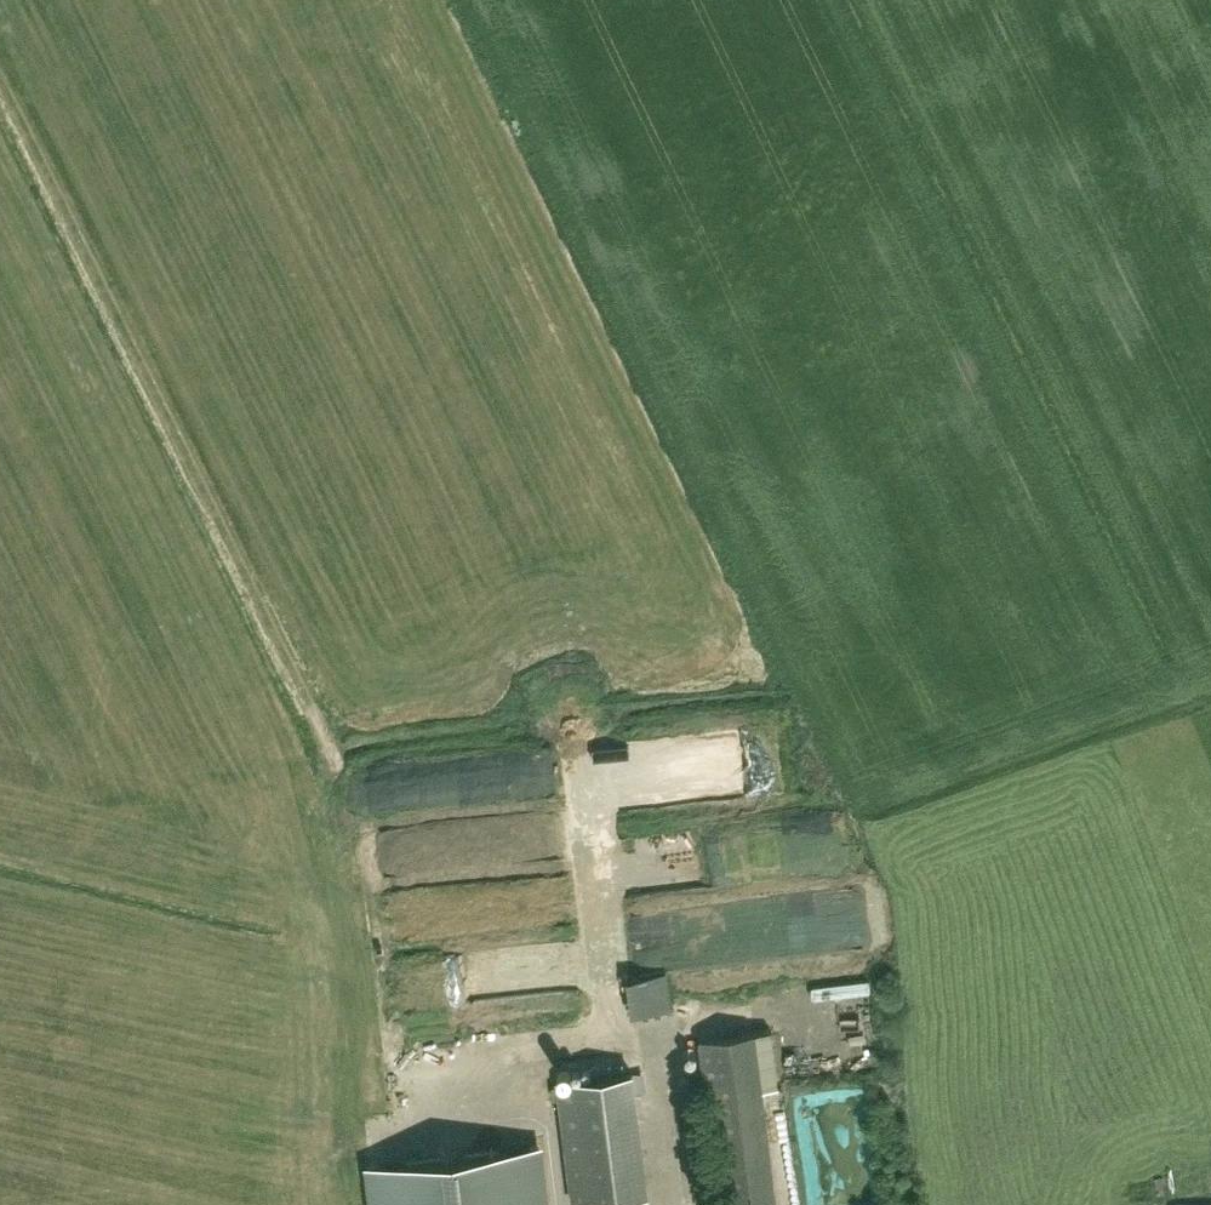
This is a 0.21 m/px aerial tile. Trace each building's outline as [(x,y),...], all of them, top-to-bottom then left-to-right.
[(629,970),(628,1000),(653,1000),(653,1010),(672,1010),(672,970),(629,970)] [(834,1021),(853,1013),(847,999),(828,1007),(834,1021)] [(764,1087),(778,1085),(771,1028),(698,1036),(719,1204),(779,1204),(764,1087)] [(548,1043),(554,1059),(569,1053),(562,1037),(548,1043)] [(571,1201),(649,1192),(633,1069),(556,1078),(571,1201)] [(538,1145),(370,1166),(375,1204),(545,1204),(538,1145)] [(839,1204),(846,1204),(872,1196),(864,1174),(832,1185),(839,1204)]
